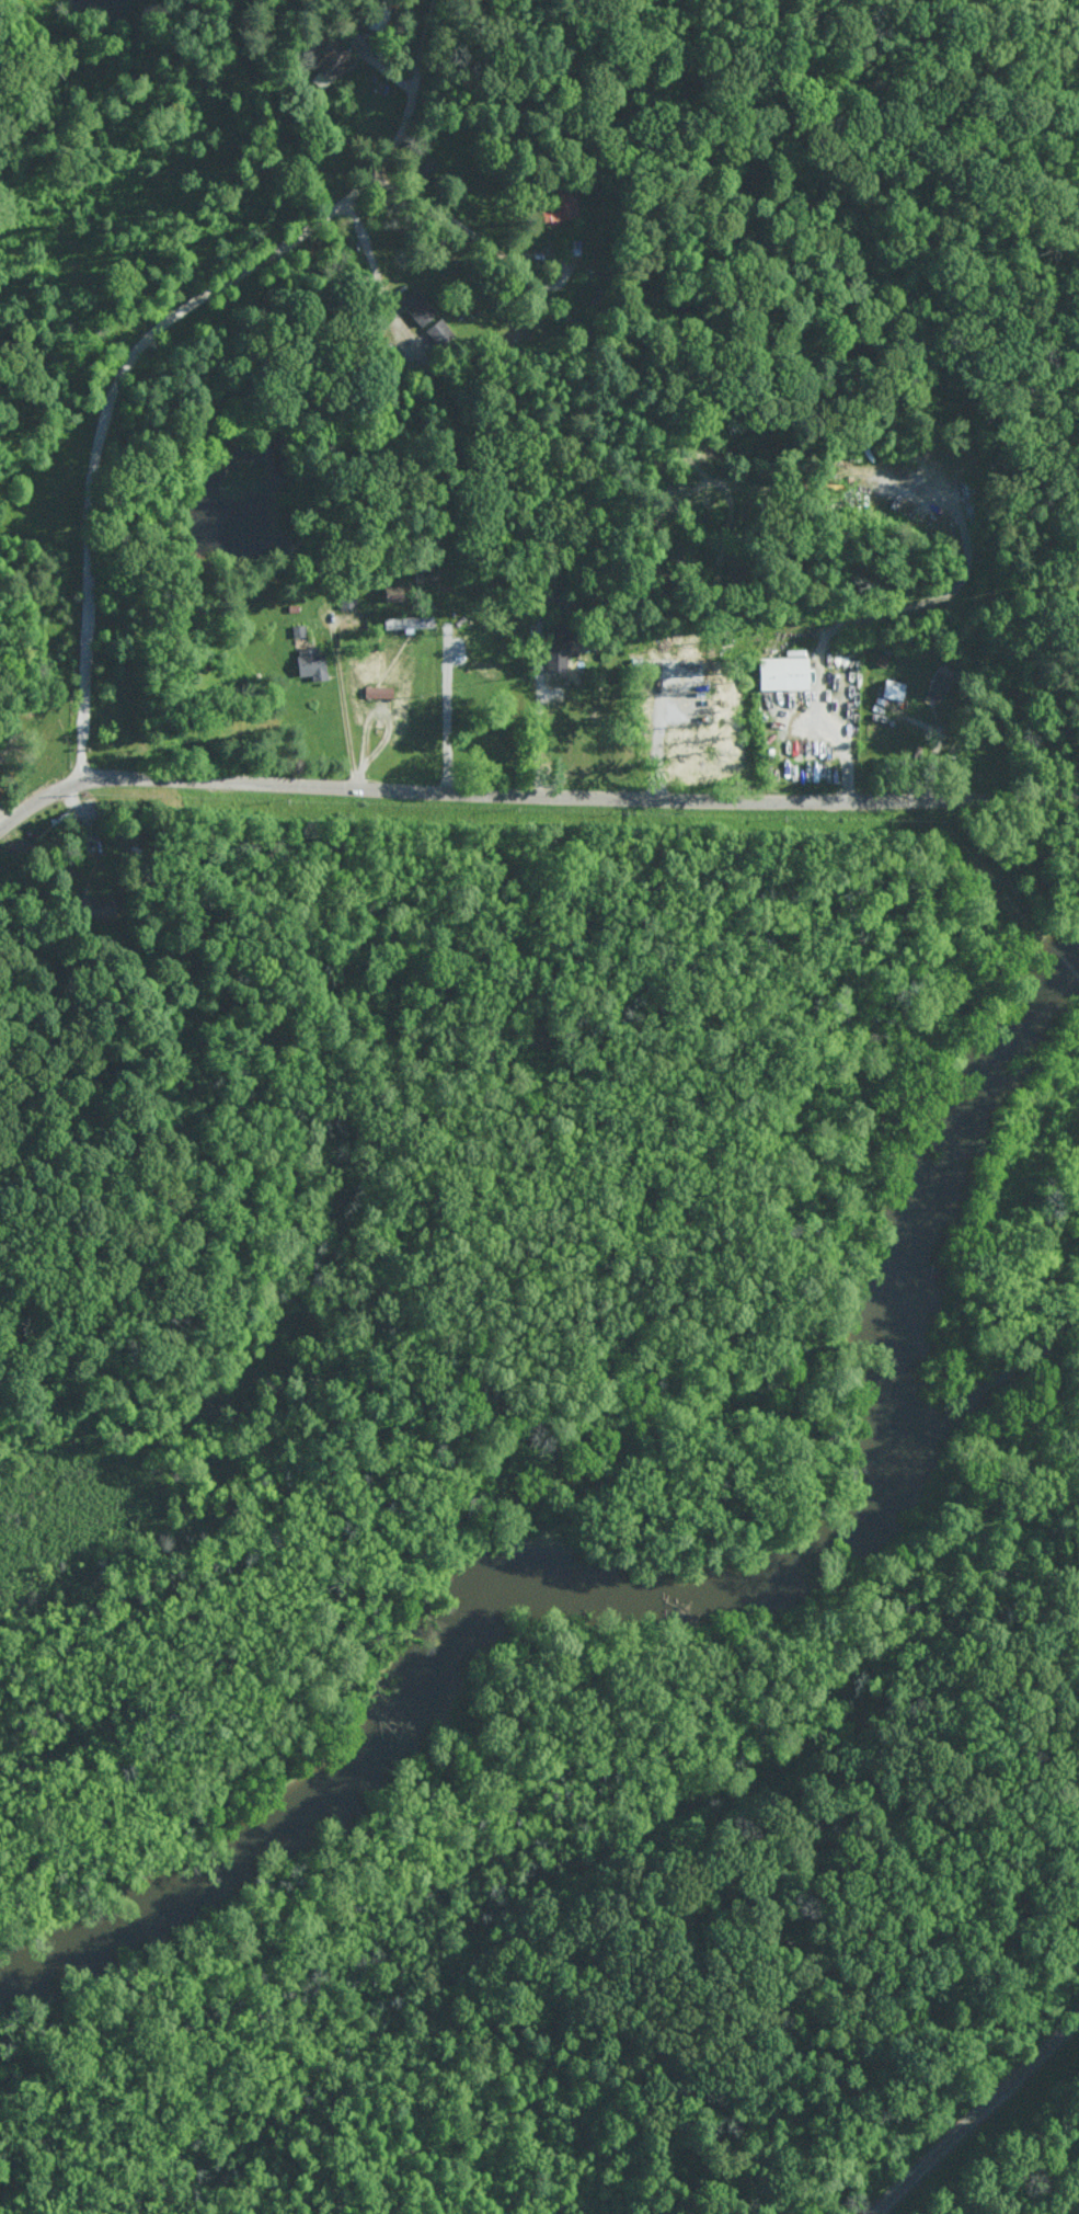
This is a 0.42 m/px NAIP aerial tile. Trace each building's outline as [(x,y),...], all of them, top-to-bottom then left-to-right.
[(353,55),(332,38),(311,65),(317,70),(310,80),(324,91),(353,55)] [(571,182),(546,187),(549,204),(540,205),(544,224),(577,218),(571,182)] [(436,315),(416,286),(399,298),(419,326),(436,315)] [(384,586),(384,600),(401,600),(401,585),(384,586)] [(339,607),(355,606),(355,592),(339,593),(339,607)] [(402,628),(432,627),(432,616),(382,618),(382,628),(402,628)] [(546,661),(556,662),(556,656),(577,656),(577,627),(546,627),(546,661)] [(325,679),(322,646),(296,648),(298,675),(311,674),(312,680),(325,679)] [(761,690),(811,688),(810,656),(760,657),(761,690)] [(927,692),(943,697),(949,676),(932,671),(927,692)] [(881,696),(902,701),(906,683),(886,678),(881,696)]
